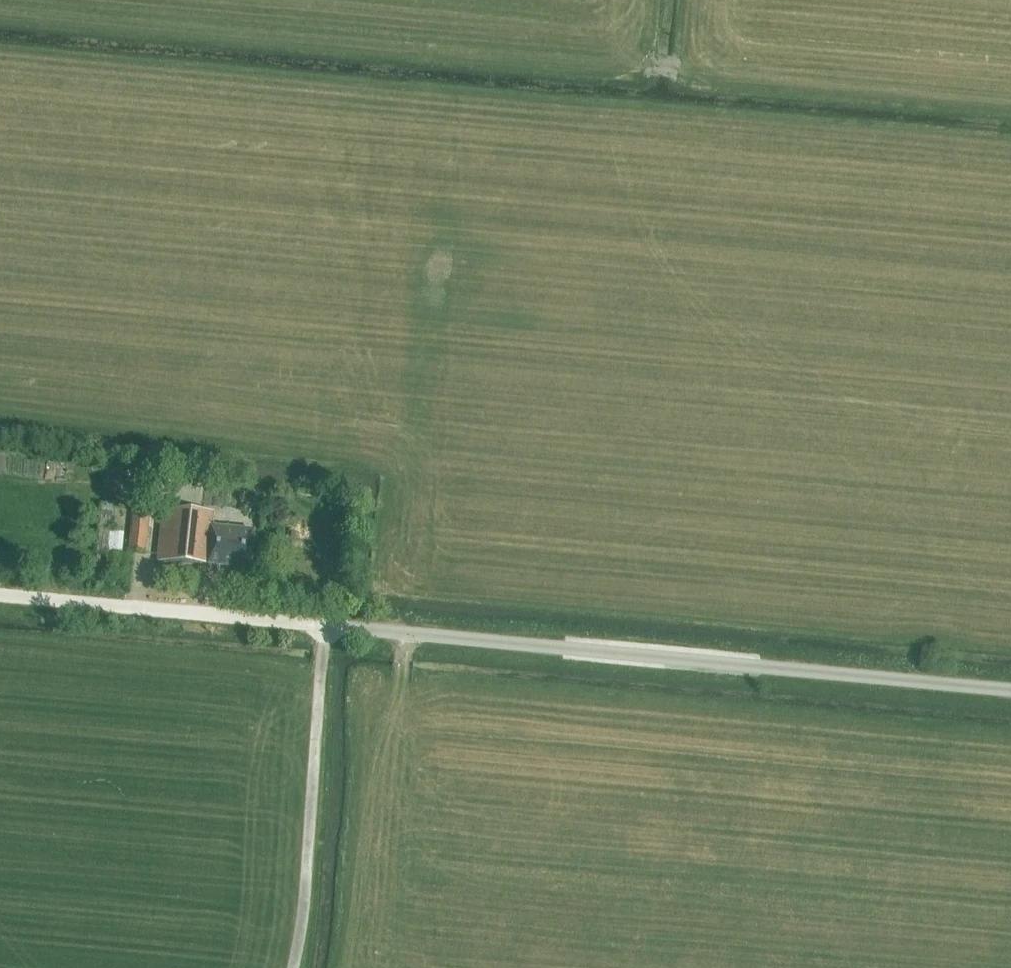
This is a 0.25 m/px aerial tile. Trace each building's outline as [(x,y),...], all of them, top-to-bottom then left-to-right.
[(111,505),(102,504),(97,553),(107,554),(109,531),(111,505)] [(145,553),(150,508),(134,506),(129,552),(145,553)] [(211,527),(213,513),(182,510),(182,511),(163,509),(158,561),(251,570),(254,532),(211,527)] [(124,532),(109,531),(107,554),(108,555),(121,556),(122,556),(124,532)] [(108,555),(106,573),(119,572),(121,556),(108,555)]
